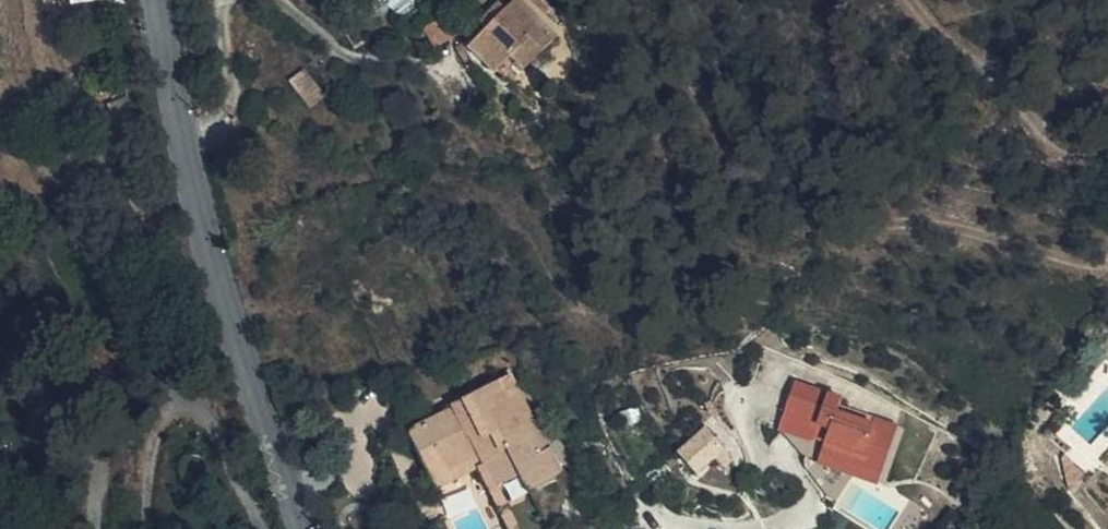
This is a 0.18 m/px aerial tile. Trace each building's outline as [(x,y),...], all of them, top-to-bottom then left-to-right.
[(534,0),(516,0),(480,38),(519,76),(564,30),(534,0)] [(446,14),(426,28),(439,47),(459,33),(446,14)] [(306,68),(291,80),(313,106),(327,95),(306,68)] [(140,117),(135,97),(123,99),(128,121),(140,117)] [(797,377),(784,412),(818,425),(820,421),(829,425),(824,438),(820,449),(857,463),(856,467),(879,476),(898,425),(876,416),(873,423),(838,410),(843,395),(797,377)] [(476,460),(487,485),(515,471),(527,496),(563,481),(540,432),(535,435),(509,379),(451,403),(455,412),(409,432),(425,468),(452,456),(457,467),(476,460)] [(27,429),(35,429),(40,429),(37,411),(25,412),(27,429)] [(784,412),(779,424),(813,437),(814,434),(824,438),(829,425),(820,421),(818,425),(784,412)] [(705,426),(676,453),(695,474),(722,449),(724,448),(705,426)] [(722,449),(714,457),(723,467),(731,459),(722,449)] [(820,449),(817,459),(877,481),(879,476),(856,467),(857,463),(820,449)] [(452,456),(425,468),(437,490),(462,478),(457,467),(452,456)]
